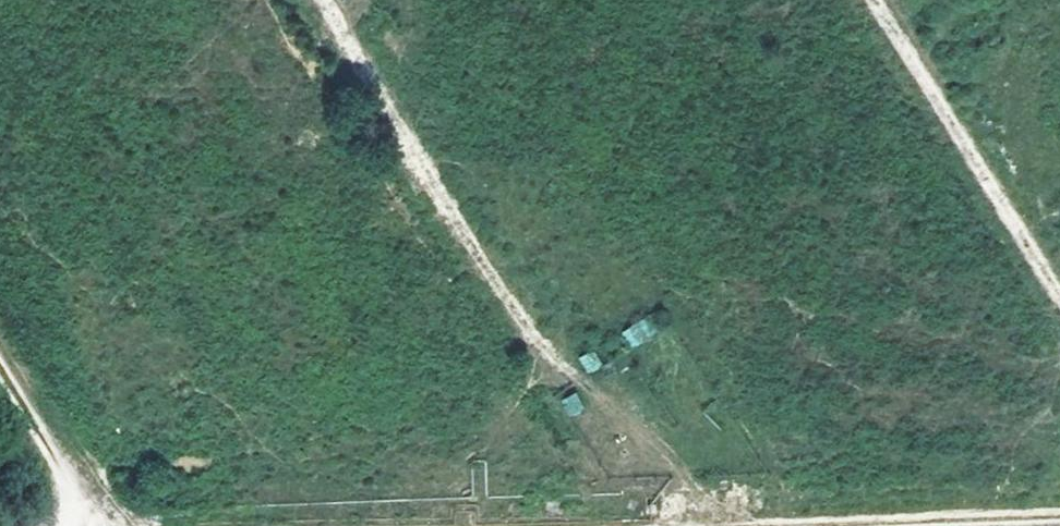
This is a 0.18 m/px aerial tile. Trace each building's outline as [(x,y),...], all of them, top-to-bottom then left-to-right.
[(632,349),(658,331),(647,314),(620,332),(632,349)] [(578,358),(587,374),(602,366),(594,350),(578,358)]
